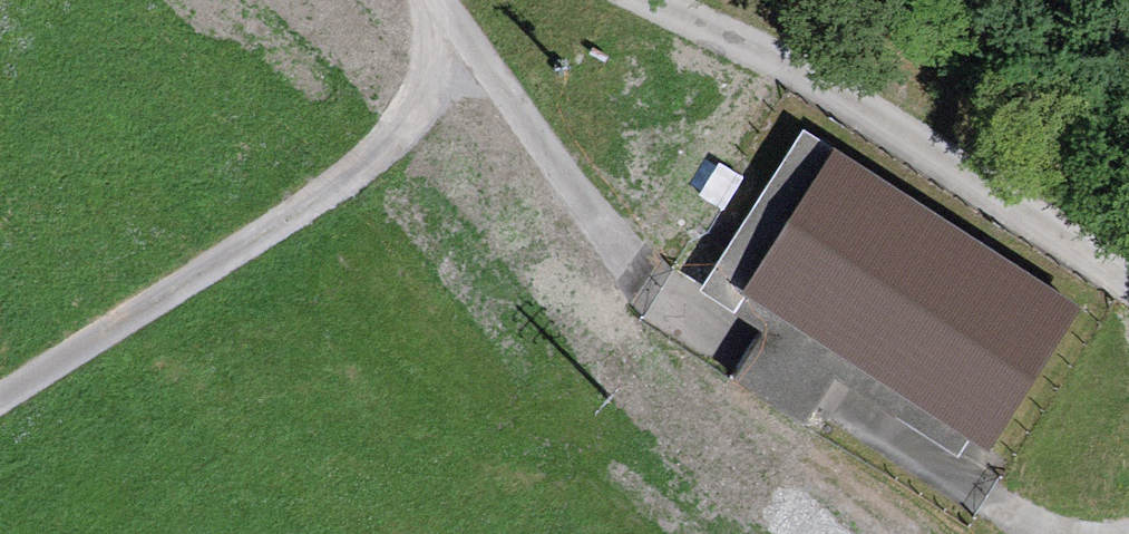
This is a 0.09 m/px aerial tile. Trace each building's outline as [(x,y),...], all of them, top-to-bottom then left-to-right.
[(734,377),(806,422),(834,378),(959,457),(970,440),(989,452),(1080,308),(838,156),(840,152),(803,129),(699,293),(762,333),(734,377)]
